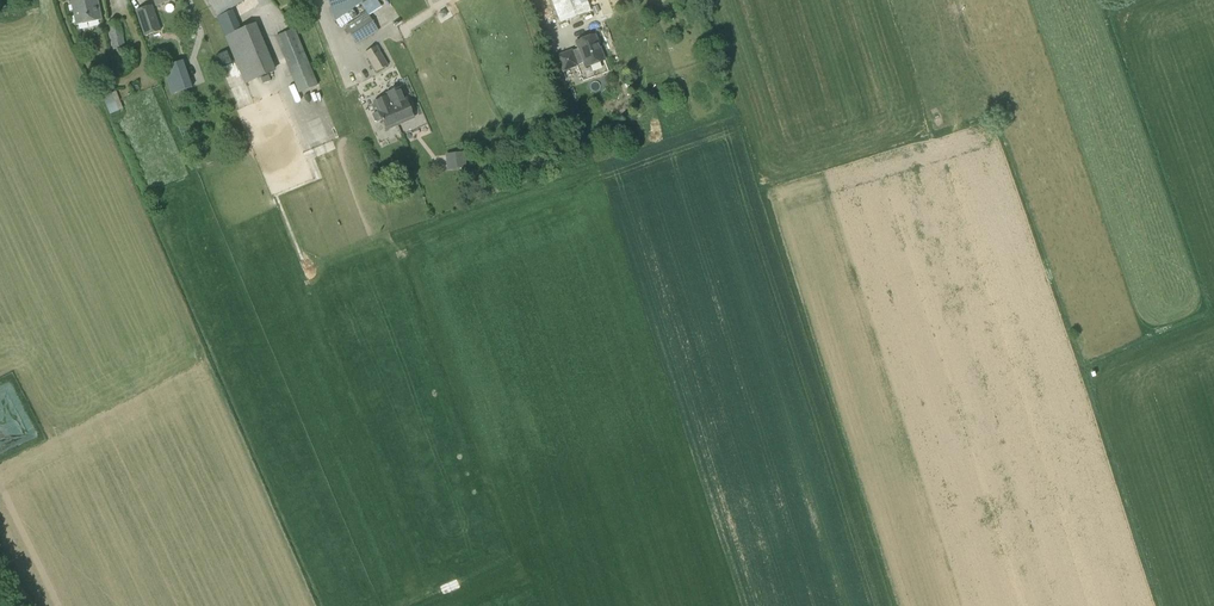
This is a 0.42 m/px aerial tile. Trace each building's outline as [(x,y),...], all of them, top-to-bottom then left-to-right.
[(101,20),(97,0),(71,0),(76,25),(101,20)] [(246,0),(207,0),(217,17),(246,0)] [(334,22),(363,2),(362,0),(326,0),(334,22)] [(560,23),(591,11),(587,0),(551,0),(560,23)] [(136,11),(144,37),(161,31),(152,5),(136,11)] [(357,45),(378,31),(367,13),(345,26),(357,45)] [(107,23),(113,50),(117,49),(117,51),(124,50),(123,48),(125,47),(119,20),(107,23)] [(244,84),(276,71),(256,23),(224,36),(244,84)] [(275,36),(299,93),(318,85),(295,28),(275,36)] [(576,42),(579,51),(573,53),(572,51),(557,56),(563,71),(584,63),(585,67),(604,60),(595,35),(576,42)] [(376,73),(388,65),(377,46),(364,53),(376,73)] [(130,51),(121,55),(124,62),(133,58),(130,51)] [(193,87),(183,60),(161,67),(171,95),(193,87)] [(386,130),(413,118),(401,88),(387,94),(387,96),(373,101),(377,112),(373,113),(372,116),(375,121),(377,122),(382,120),(386,130)] [(104,96),(108,112),(121,108),(117,92),(104,96)] [(453,169),(465,167),(463,151),(451,152),(453,169)]
